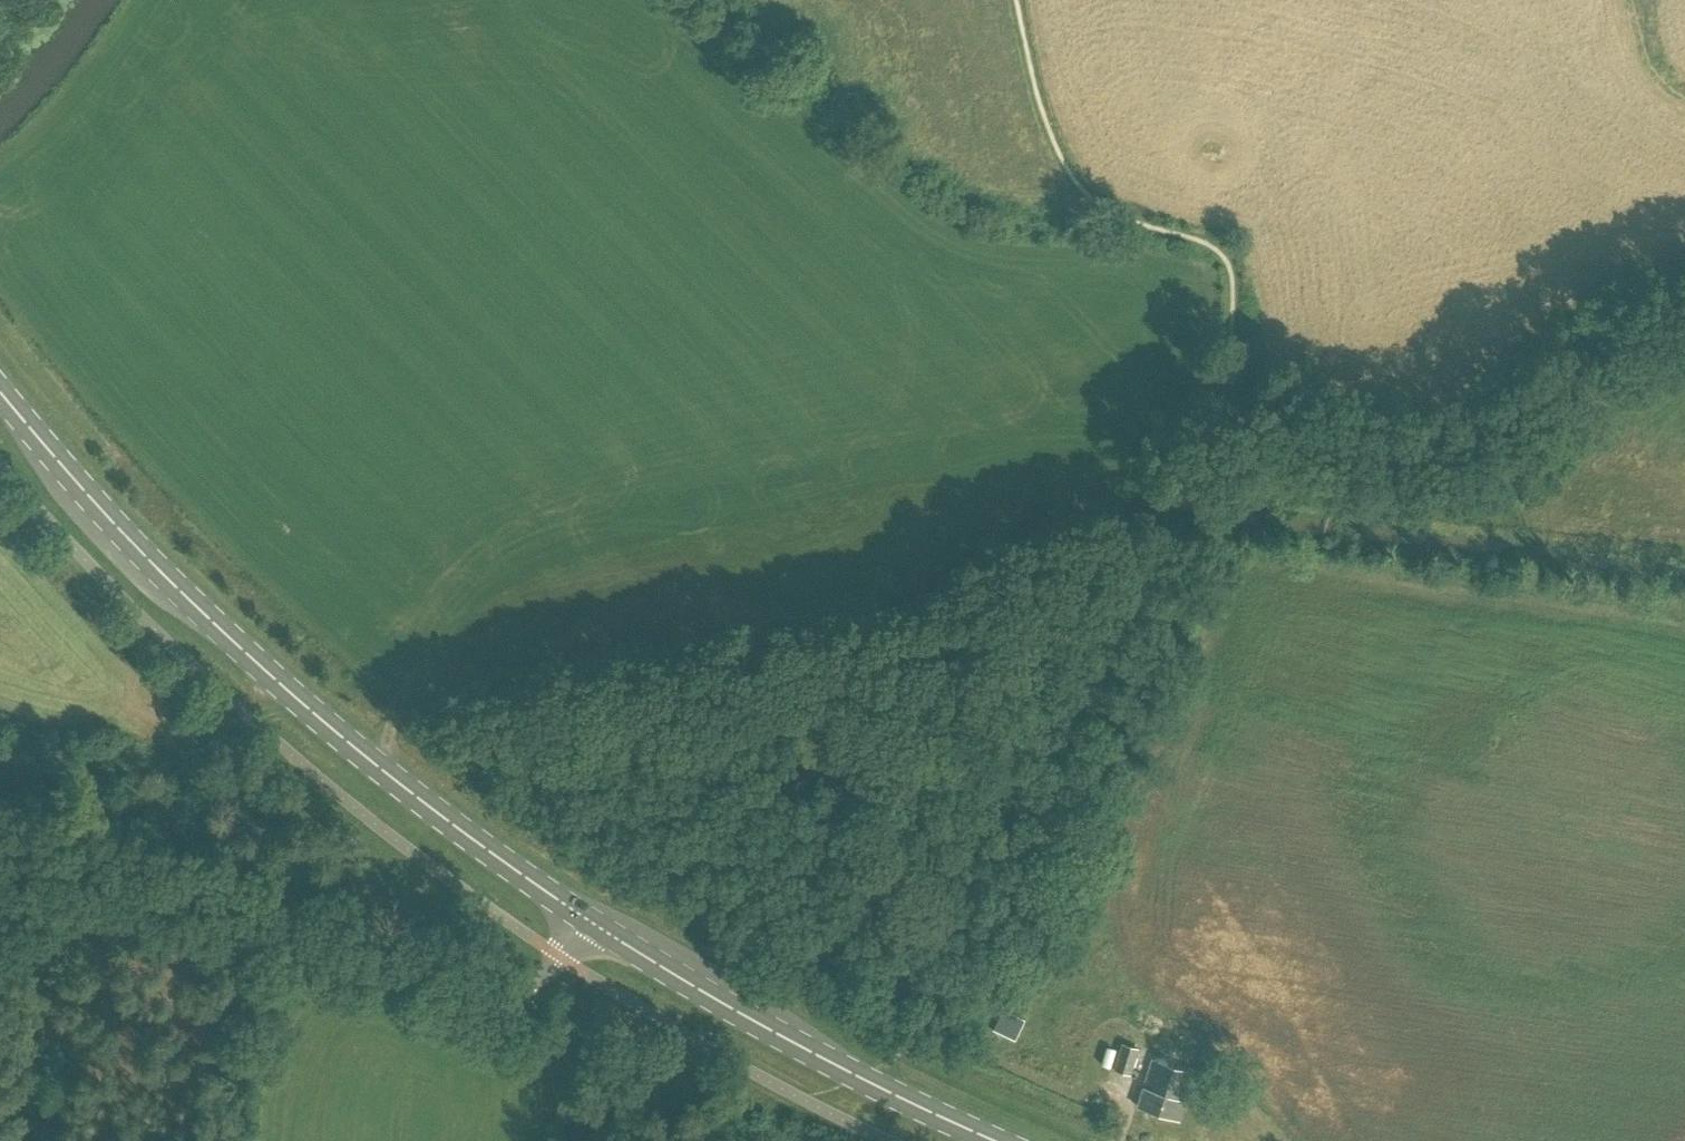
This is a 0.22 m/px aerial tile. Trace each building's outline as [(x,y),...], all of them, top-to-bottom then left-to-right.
[(1015,1040),(1024,1019),(1002,1010),(993,1030),(1015,1040)] [(1131,1075),(1139,1048),(1121,1043),(1113,1070),(1131,1075)] [(1144,1084),(1152,1057),(1140,1053),(1132,1080),(1144,1084)] [(1179,1120),(1194,1073),(1153,1060),(1138,1107),(1179,1120)]
